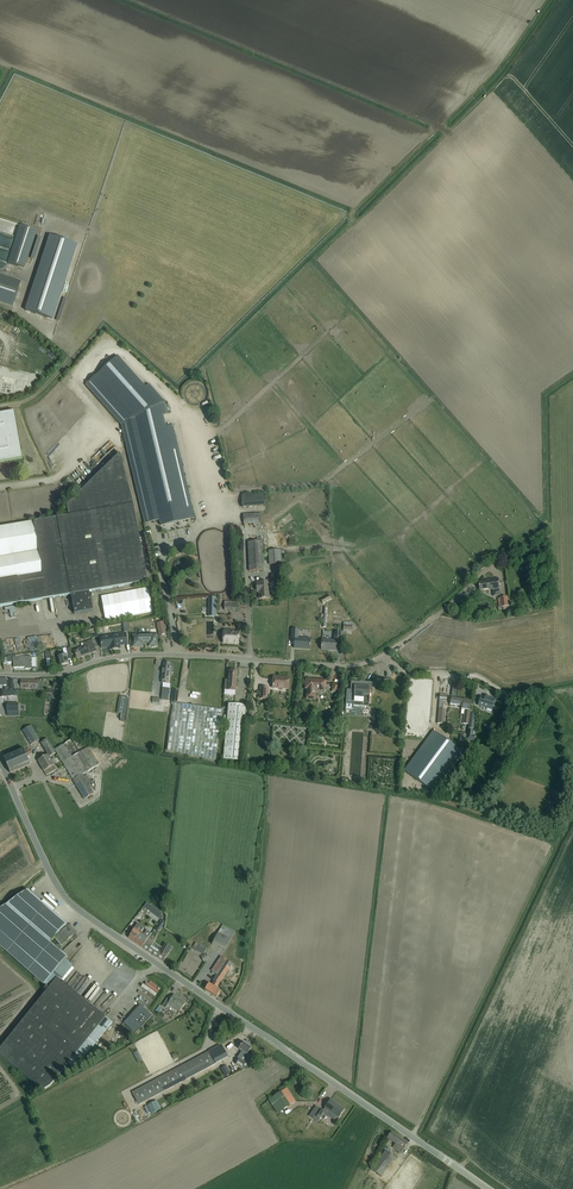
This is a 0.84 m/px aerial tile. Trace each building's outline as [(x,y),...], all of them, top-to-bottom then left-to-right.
[(7,263),(25,268),(37,231),(20,225),(7,263)] [(51,236),(26,311),(52,319),(77,244),(51,236)] [(21,282),(0,275),(0,303),(13,307),(21,282)] [(164,402),(163,401),(149,384),(145,388),(117,356),(86,385),(121,425),(145,524),(160,520),(161,526),(194,518),(172,425),(165,426),(162,415),(167,414),(164,402)] [(22,459),(14,411),(0,414),(0,462),(22,459)] [(71,594),(74,614),(93,611),(89,591),(147,581),(134,505),(120,453),(66,505),(68,515),(0,527),(0,607),(71,594)] [(88,468),(87,466),(80,473),(86,478),(96,469),(92,465),(88,468)] [(266,505),(265,494),(241,495),(242,507),(266,505)] [(262,523),(261,513),(243,514),(243,524),(262,523)] [(263,570),(263,564),(262,537),(256,538),(257,541),(248,542),(249,571),(263,570)] [(284,563),(284,549),(268,550),(269,564),(284,563)] [(500,594),(498,578),(486,580),(486,581),(478,582),(479,590),(491,589),(493,595),(500,594)] [(259,589),(259,592),(259,599),(269,598),(269,582),(258,582),(258,583),(257,583),(257,589),(259,589)] [(508,601),(507,596),(500,597),(501,607),(502,607),(503,609),(508,608),(508,606),(509,606),(509,605),(510,605),(510,601),(508,601)] [(216,597),(209,597),(208,616),(215,616),(216,597)] [(239,602),(233,602),(224,602),(224,610),(239,610),(239,602)] [(165,621),(156,623),(159,635),(167,633),(165,621)] [(347,625),(343,625),(343,630),(352,631),(352,623),(347,623),(347,625)] [(224,629),(224,632),(224,643),(238,643),(238,633),(231,633),(231,629),(224,629)] [(292,630),(292,633),(291,638),(295,639),(294,648),(301,649),(301,648),(309,648),(309,649),(310,646),(310,647),(310,645),(310,639),(298,638),(298,630),(292,630)] [(340,641),(341,635),(341,633),(335,632),(334,640),(322,639),(321,646),(321,647),(321,650),(322,650),(322,649),(330,650),(336,651),(337,641),(340,641)] [(114,646),(114,649),(120,648),(119,645),(127,644),(125,633),(110,635),(111,637),(100,638),(101,642),(102,648),(114,646)] [(157,646),(157,640),(157,634),(134,635),(134,639),(133,639),(133,646),(143,646),(143,643),(149,643),(149,646),(157,646)] [(84,655),(84,656),(89,654),(96,651),(92,640),(81,644),(82,647),(74,650),(77,658),(82,657),(82,656),(84,655)] [(71,654),(70,647),(66,648),(67,655),(59,657),(59,660),(60,665),(68,664),(67,660),(73,659),(71,654)] [(32,657),(13,657),(13,662),(13,668),(25,667),(25,669),(32,669),(32,667),(36,667),(36,657),(32,658),(32,657)] [(173,664),(171,664),(171,663),(163,662),(161,680),(161,683),(165,683),(166,681),(168,681),(170,670),(172,670),(173,664)] [(226,680),(225,690),(235,691),(236,687),(237,677),(237,671),(229,671),(229,677),(229,680),(226,680)] [(280,679),(273,679),(273,684),(273,688),(288,689),(289,677),(280,677),(280,679)] [(17,679),(13,679),(13,689),(42,689),(42,681),(21,680),(21,685),(17,684),(17,679)] [(305,679),(305,685),(305,689),(307,689),(306,699),(315,700),(316,690),(325,690),(326,680),(305,679)] [(371,691),(371,689),(372,683),(364,682),(364,683),(360,683),(360,682),(351,681),(350,690),(347,690),(346,696),(345,709),(353,709),(354,706),(369,707),(370,691),(371,691)] [(260,687),(259,699),(267,700),(268,687),(260,687)] [(162,688),(161,699),(168,700),(169,688),(162,688)] [(440,694),(439,700),(437,724),(442,724),(444,701),(447,701),(447,695),(440,694)] [(483,702),(480,701),(478,705),(487,708),(492,709),(495,699),(485,696),(485,698),(483,702)] [(451,698),(450,704),(462,706),(461,709),(471,711),(471,706),(472,700),(467,699),(467,700),(451,698)] [(18,712),(18,703),(7,703),(7,712),(18,712)] [(222,709),(173,703),(166,750),(215,760),(222,709)] [(228,704),(223,760),(240,761),(245,705),(228,704)] [(473,731),(472,731),(474,716),(470,716),(469,724),(468,730),(467,740),(474,741),(475,736),(473,735),(473,731)] [(30,725),(22,730),(31,745),(39,740),(32,728),(30,725)] [(436,732),(406,771),(432,791),(463,752),(436,732)] [(48,755),(38,761),(46,775),(51,772),(56,770),(49,757),(55,753),(54,750),(47,739),(41,743),(45,751),(48,755)] [(72,739),(55,749),(73,780),(72,780),(84,799),(94,793),(82,774),(99,764),(89,747),(80,752),(74,743),(72,739)] [(23,748),(3,757),(10,773),(30,765),(23,748)] [(27,890),(0,909),(0,946),(44,984),(52,974),(67,956),(50,942),(67,925),(27,890)] [(155,909),(152,913),(161,919),(162,918),(162,917),(162,914),(161,913),(155,909)] [(69,926),(64,930),(55,938),(61,946),(72,936),(74,935),(75,934),(69,926)] [(134,929),(129,938),(133,940),(136,935),(138,936),(139,933),(136,931),(137,929),(135,928),(134,929)] [(136,935),(133,940),(138,944),(143,947),(145,942),(148,938),(151,933),(147,930),(144,935),(140,932),(140,933),(139,933),(138,936),(136,935)] [(145,942),(143,947),(158,957),(163,961),(171,947),(165,943),(162,948),(160,951),(151,946),(153,942),(154,942),(148,938),(145,942)] [(204,952),(206,949),(196,942),(192,947),(196,950),(203,954),(204,952)] [(77,958),(84,950),(81,948),(75,956),(77,958)] [(219,984),(232,964),(221,956),(211,971),(212,971),(217,975),(216,976),(213,980),(214,981),(212,985),(209,983),(205,989),(216,997),(220,991),(216,988),(219,984)] [(77,961),(66,973),(71,978),(82,965),(77,961)] [(57,978),(0,1048),(0,1055),(43,1090),(50,1087),(68,1064),(70,1066),(82,1059),(112,1022),(57,978)] [(99,999),(101,1001),(111,989),(109,987),(99,999)] [(179,998),(174,995),(171,1000),(167,998),(162,1006),(165,1008),(168,1004),(179,1012),(185,1003),(178,999),(179,998)] [(140,1005),(123,1023),(135,1033),(151,1016),(140,1005)] [(159,1006),(155,1011),(163,1018),(164,1015),(159,1011),(161,1008),(159,1006)] [(133,1035),(122,1026),(116,1032),(127,1042),(133,1035)] [(236,1064),(242,1069),(250,1056),(247,1054),(251,1048),(246,1045),(247,1044),(244,1042),(244,1043),(243,1042),(239,1049),(242,1051),(238,1058),(239,1059),(236,1064)] [(221,1045),(215,1047),(209,1051),(131,1093),(138,1105),(222,1060),(227,1057),(221,1045)] [(225,1066),(221,1068),(225,1076),(229,1074),(225,1066)] [(286,1088),(268,1100),(277,1113),(295,1102),(286,1088)] [(319,1108),(314,1116),(319,1120),(324,1113),(336,1121),(344,1109),(338,1105),(338,1104),(337,1104),(330,1099),(327,1104),(324,1108),(323,1111),(319,1108)] [(152,1114),(161,1109),(156,1101),(147,1106),(152,1114)] [(290,1118),(294,1124),(301,1120),(297,1114),(290,1118)] [(401,1153),(408,1143),(391,1132),(387,1138),(396,1143),(393,1147),(401,1153)] [(385,1150),(371,1169),(381,1176),(395,1158),(385,1150)]
